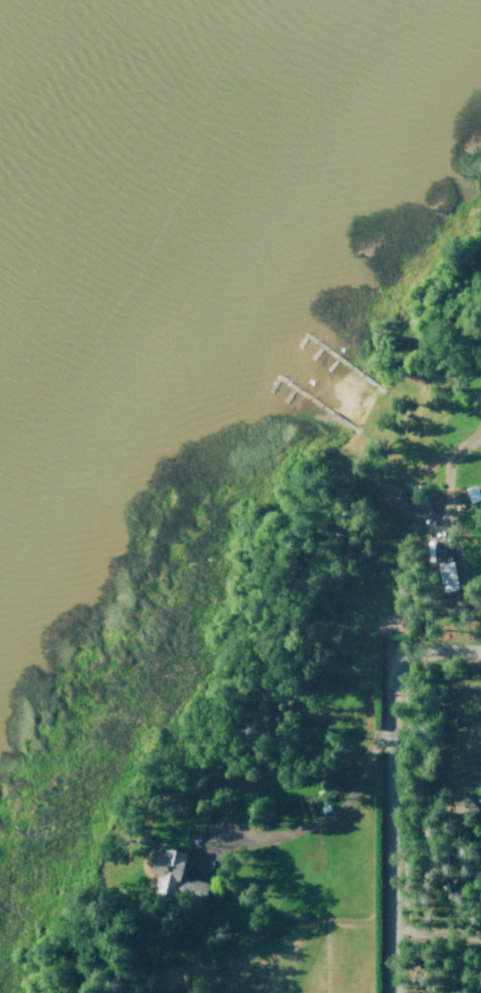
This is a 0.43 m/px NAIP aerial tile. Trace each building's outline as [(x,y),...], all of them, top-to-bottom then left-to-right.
[(462,490),(469,507),(480,502),(474,485),(462,490)] [(426,569),(435,595),(450,590),(441,564),(426,569)] [(154,858),(146,884),(203,900),(208,881),(187,875),(193,854),(169,848),(164,857),(154,858)]
